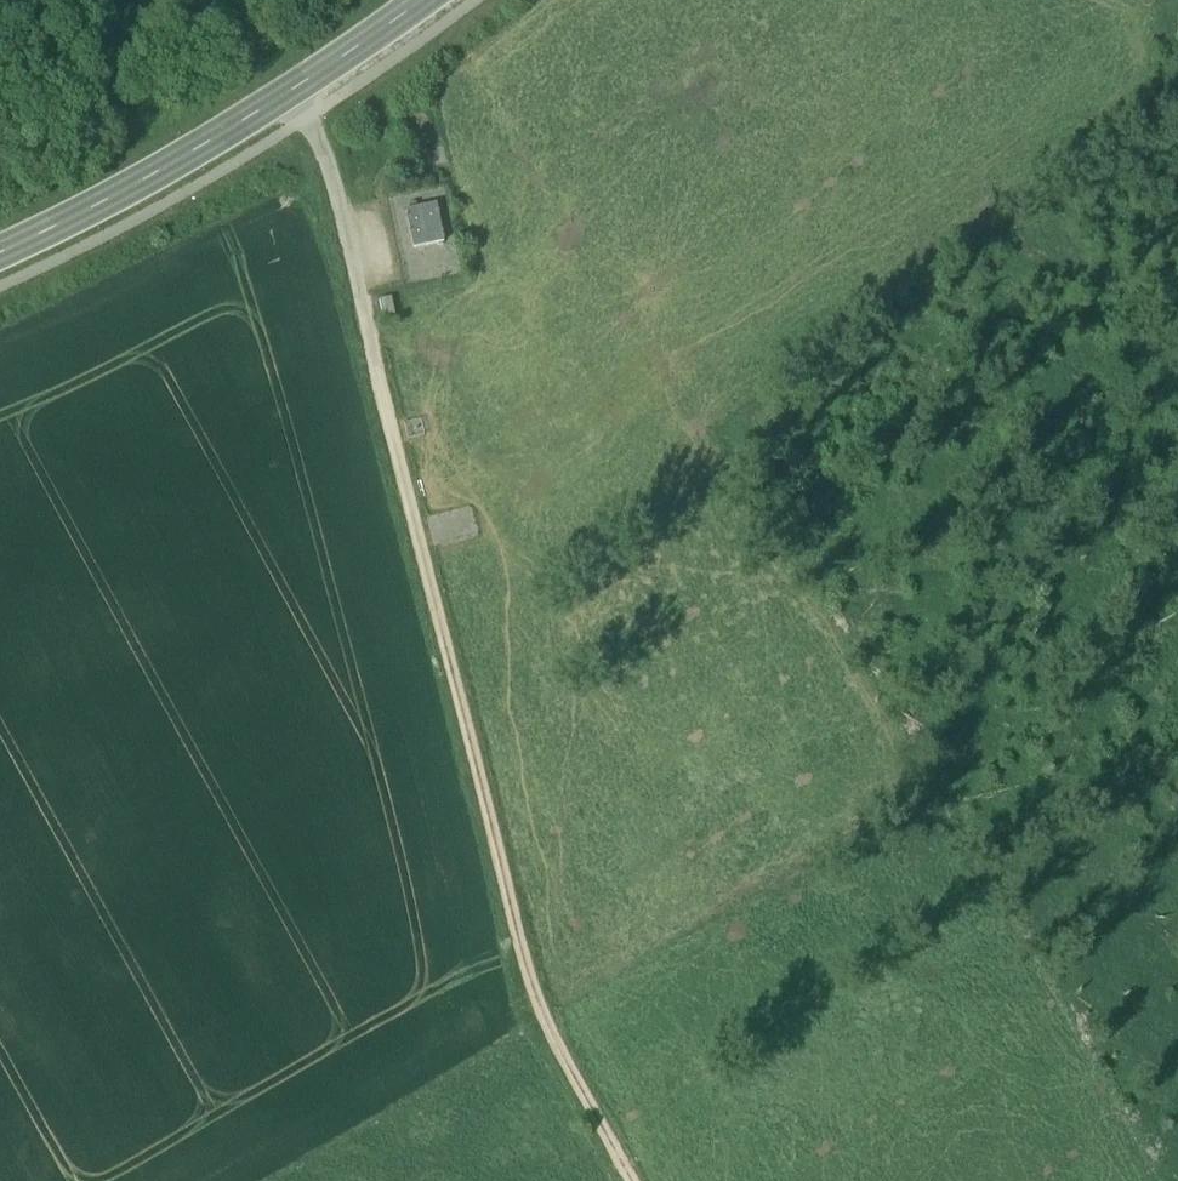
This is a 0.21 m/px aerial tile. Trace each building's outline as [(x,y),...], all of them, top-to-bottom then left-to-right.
[(438,206),(407,211),(414,249),(445,244),(438,206)] [(384,318),(398,315),(395,297),(381,300),(384,318)]
